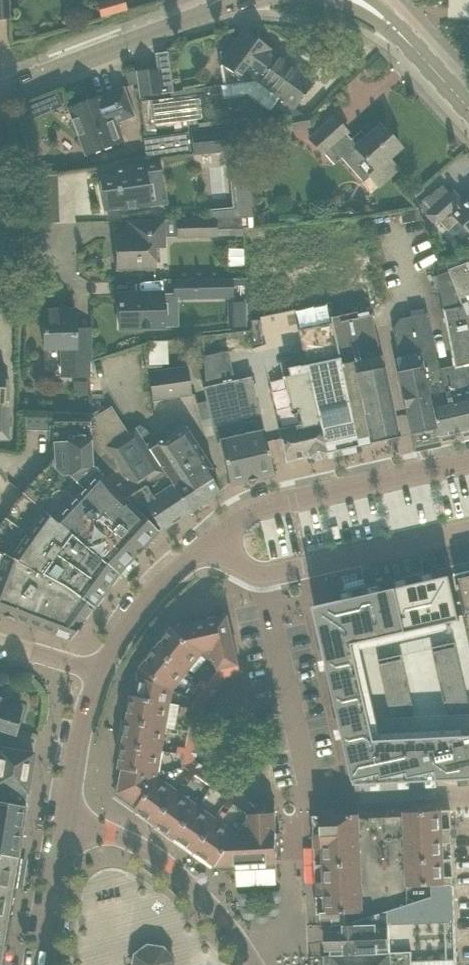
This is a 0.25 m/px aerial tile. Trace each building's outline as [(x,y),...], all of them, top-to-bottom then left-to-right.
[(101,17),(126,9),(123,0),(107,0),(97,3),(101,17)] [(229,49),(219,51),(224,83),(230,83),(231,95),(247,93),(256,81),(275,54),(252,37),(251,37),(243,31),(229,49)] [(256,81),(247,93),(270,111),(279,98),(294,109),(302,99),(313,83),(314,83),(275,54),(256,81)] [(135,71),(138,91),(139,96),(160,93),(157,69),(158,69),(158,68),(135,71)] [(117,122),(134,115),(124,86),(67,107),(85,156),(124,141),(117,122)] [(139,100),(144,130),(155,128),(154,123),(201,117),(199,98),(152,104),(151,99),(139,100)] [(41,99),(26,105),(31,118),(46,112),(41,99)] [(288,116),(291,130),(310,127),(307,113),(288,116)] [(334,117),(310,138),(323,153),(333,165),(341,157),(361,180),(368,174),(379,185),(397,168),(388,158),(401,147),(398,144),(399,141),(393,135),(390,135),(380,124),(366,136),(361,130),(351,139),(346,133),(347,132),(334,117)] [(191,131),(192,140),(210,137),(211,149),(245,144),(242,123),(191,131)] [(189,132),(144,138),(147,158),(192,151),(189,132)] [(116,178),(99,180),(103,210),(120,207),(120,209),(151,205),(148,184),(163,182),(159,157),(114,164),(116,178)] [(422,213),(435,226),(440,222),(447,230),(456,221),(468,236),(468,198),(463,204),(452,191),(449,193),(442,185),(423,202),(428,208),(422,213)] [(126,221),(126,234),(115,234),(115,269),(156,268),(156,247),(165,247),(165,218),(126,221)] [(216,218),(176,219),(176,237),(216,236),(216,235),(216,218)] [(230,248),(230,263),(244,263),(244,248),(230,248)] [(445,271),(459,308),(468,333),(468,263),(445,271)] [(172,279),(173,299),(233,298),(232,277),(172,279)] [(118,294),(119,328),(164,327),(164,293),(118,294)] [(226,301),(227,327),(246,326),(245,301),(226,301)] [(427,312),(391,319),(393,334),(396,356),(394,357),(397,372),(423,366),(438,437),(468,429),(468,333),(459,308),(442,311),(452,365),(439,367),(438,361),(437,361),(427,312)] [(43,309),(43,329),(44,350),(59,350),(60,377),(90,376),(90,361),(92,361),(91,327),(75,327),(75,309),(43,309)] [(328,316),(329,322),(331,322),(331,323),(339,364),(353,428),(356,427),(360,445),(399,436),(381,355),(379,355),(371,314),(358,317),(357,311),(328,316)] [(331,322),(329,322),(298,329),(305,363),(298,366),(298,371),(283,375),(291,410),(296,409),(300,423),(278,428),(286,460),(308,455),(308,457),(310,457),(315,459),(320,458),(324,453),(326,453),(360,445),(356,427),(353,428),(339,364),(331,323),(331,322)] [(174,341),(149,339),(148,360),(173,362),(174,341)] [(9,439),(9,386),(4,386),(4,365),(0,365),(0,439),(9,439)] [(187,365),(174,367),(176,397),(192,395),(187,365)] [(414,437),(415,441),(429,438),(438,437),(423,366),(397,372),(410,434),(413,433),(414,437)] [(176,397),(174,367),(147,371),(151,401),(176,397)] [(273,473),(250,375),(234,379),(203,386),(206,399),(210,416),(216,443),(220,442),(229,483),(246,479),(246,480),(256,478),(256,477),(273,473)] [(73,381),(73,394),(87,394),(86,381),(73,381)] [(206,399),(195,402),(199,419),(210,416),(206,399)] [(90,409),(90,416),(92,465),(113,490),(122,498),(123,497),(136,509),(143,503),(161,530),(190,511),(146,445),(147,442),(145,443),(142,437),(149,433),(146,429),(139,424),(127,431),(110,406),(97,414),(97,409),(90,409)] [(33,479),(21,492),(117,573),(132,557),(133,558),(142,548),(142,547),(157,530),(135,510),(136,509),(123,497),(122,498),(113,490),(92,465),(90,416),(25,415),(25,430),(52,430),(52,474),(48,478),(33,479)] [(184,425),(167,436),(190,473),(188,474),(206,500),(219,491),(207,472),(212,468),(184,425)] [(154,438),(147,442),(146,445),(190,511),(206,500),(188,474),(190,473),(167,436),(156,443),(154,438)] [(0,524),(0,551),(63,585),(93,607),(117,573),(21,492),(1,523),(0,524)] [(1,614),(1,615),(12,619),(12,618),(69,640),(77,629),(82,622),(93,607),(63,585),(0,551),(0,614),(1,614)] [(456,574),(456,576),(468,634),(468,571),(456,574)] [(315,608),(327,661),(356,786),(468,781),(468,634),(456,576),(345,601),(315,608)] [(218,863),(222,865),(236,865),(237,882),(277,880),(276,863),(278,863),(278,859),(276,859),(276,853),(279,853),(278,831),(276,831),(275,804),(255,805),(226,784),(221,791),(218,789),(223,782),(194,761),(198,737),(190,735),(190,731),(199,733),(201,721),(192,719),(193,715),(201,716),(204,704),(197,698),(200,695),(207,701),(223,680),(217,675),(222,668),(226,667),(228,675),(241,672),(228,614),(178,626),(176,630),(173,627),(172,629),(141,667),(143,668),(138,674),(135,695),(132,695),(132,697),(120,766),(120,768),(123,769),(120,783),(119,783),(118,793),(126,798),(138,806),(136,809),(138,810),(214,865),(216,866),(218,863)] [(22,707),(5,702),(6,698),(0,696),(0,729),(3,730),(4,727),(15,730),(17,722),(22,707)] [(16,857),(17,851),(18,851),(25,805),(24,804),(33,753),(0,747),(0,853),(16,857)] [(332,955),(364,954),(412,951),(412,964),(457,964),(451,810),(314,816),(317,890),(320,890),(322,926),(330,925),(332,955)] [(12,887),(16,857),(0,853),(0,885),(12,887)] [(7,916),(12,887),(0,885),(0,915),(7,916)] [(184,964),(161,937),(130,962),(133,964),(183,964),(184,964)] [(332,964),(412,964),(412,951),(364,954),(332,955),(332,964)]
